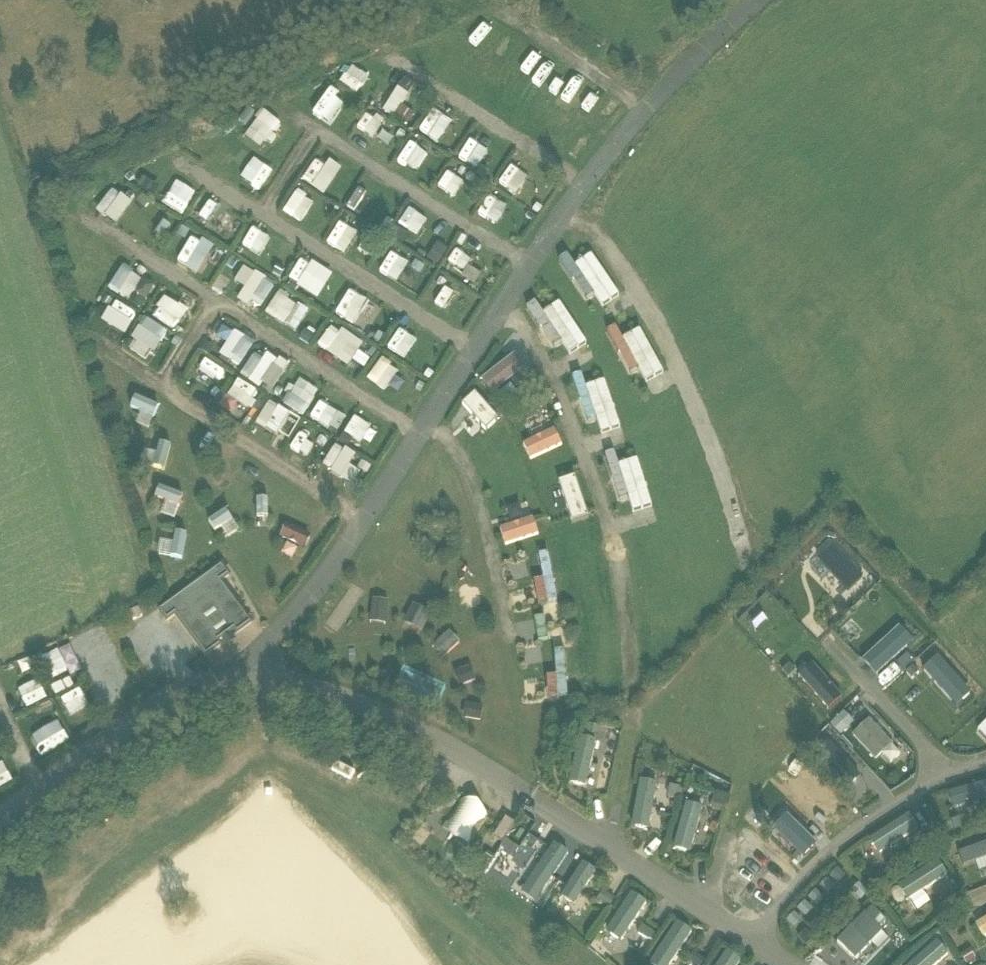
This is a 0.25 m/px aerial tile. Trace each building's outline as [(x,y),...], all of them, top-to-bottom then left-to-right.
[(356,94),(368,78),(351,64),(339,80),(356,94)] [(407,124),(413,113),(401,106),(413,84),(403,77),(395,91),(385,86),(374,105),(407,124)] [(436,142),(449,121),(429,109),(416,130),(436,142)] [(260,110),(247,128),(267,142),(280,124),(260,110)] [(362,113),(356,129),(375,137),(381,120),(362,113)] [(466,139),(459,160),(479,167),(486,146),(466,139)] [(215,164),(225,146),(216,141),(206,159),(215,164)] [(417,171),(426,153),(407,143),(398,162),(417,171)] [(301,181),(324,194),(338,170),(315,157),(301,181)] [(510,163),(497,181),(514,194),(527,176),(510,163)] [(173,202),(183,188),(155,167),(145,181),(173,202)] [(465,177),(460,193),(481,199),(485,183),(465,177)] [(358,185),(347,208),(366,216),(376,194),(358,185)] [(298,222),(314,203),(297,189),(281,209),(298,222)] [(134,230),(147,215),(123,194),(110,209),(134,230)] [(487,196),(478,213),(495,223),(505,206),(487,196)] [(206,200),(198,218),(218,228),(226,210),(206,200)] [(345,252),(354,229),(335,222),(327,244),(345,252)] [(241,243),(259,254),(269,238),(251,227),(241,243)] [(191,236),(176,260),(196,272),(211,248),(191,236)] [(432,261),(443,246),(429,236),(418,252),(432,261)] [(455,249),(446,260),(462,271),(470,259),(455,249)] [(387,252),(379,272),(397,280),(405,260),(387,252)] [(618,294),(588,252),(565,269),(586,298),(592,294),(600,306),(618,294)] [(318,297),(331,273),(300,257),(288,282),(318,297)] [(238,295),(258,308),(273,284),(243,265),(233,281),(243,287),(238,295)] [(108,290),(131,299),(140,275),(117,266),(108,290)] [(440,283),(430,303),(449,311),(459,291),(440,283)] [(350,288),(334,311),(351,323),(367,300),(350,288)] [(307,307),(274,294),(266,315),(298,328),(307,307)] [(113,323),(122,306),(103,296),(94,313),(113,323)] [(177,328),(185,306),(160,297),(152,318),(177,328)] [(567,354),(584,343),(557,300),(540,311),(567,354)] [(138,319),(131,342),(156,351),(164,328),(138,319)] [(361,345),(331,324),(316,345),(346,366),(361,345)] [(220,325),(215,336),(226,341),(218,355),(238,366),(251,341),(220,325)] [(625,373),(637,368),(643,381),(660,374),(640,328),(619,337),(614,326),(606,329),(625,373)] [(398,327),(386,347),(404,358),(416,337),(398,327)] [(255,386),(275,361),(262,350),(241,374),(255,386)] [(477,375),(487,392),(522,371),(513,355),(477,375)] [(380,357),(367,376),(395,395),(403,382),(393,376),(398,370),(380,357)] [(269,389),(282,373),(273,366),(260,381),(269,389)] [(585,424),(595,420),(599,433),(618,426),(602,379),(583,385),(579,373),(569,376),(585,424)] [(300,415),(318,392),(300,378),(282,401),(300,415)] [(247,408),(257,392),(236,379),(226,395),(247,408)] [(484,431),(497,419),(472,392),(459,403),(484,431)] [(152,417),(157,406),(132,395),(128,406),(152,417)] [(310,419),(330,427),(337,410),(317,401),(310,419)] [(258,424),(277,433),(287,412),(268,403),(258,424)] [(354,415),(343,431),(360,442),(370,427),(354,415)] [(528,459),(561,445),(554,428),(520,442),(528,459)] [(163,470),(171,445),(158,441),(150,466),(163,470)] [(347,464),(353,455),(335,443),(320,465),(350,485),(359,472),(347,464)] [(650,505),(635,457),(616,463),(612,450),(603,453),(615,495),(625,492),(631,511),(650,505)] [(576,478),(547,484),(550,499),(563,497),(567,521),(584,518),(576,478)] [(153,496),(164,500),(160,513),(174,518),(182,495),(156,486),(153,496)] [(255,498),(255,518),(267,518),(266,498),(255,498)] [(207,517),(212,530),(221,527),(224,536),(236,532),(228,510),(207,517)] [(497,527),(503,545),(537,534),(531,516),(497,527)] [(170,543),(160,541),(158,555),(182,559),(186,534),(173,531),(170,543)] [(281,531),(278,538),(303,548),(306,541),(281,531)] [(861,577),(832,547),(817,561),(846,591),(861,577)] [(540,577),(531,578),(534,603),(554,600),(549,551),(537,552),(540,577)] [(221,566),(160,612),(167,622),(175,616),(206,658),(221,647),(218,643),(234,631),(237,636),(251,625),(220,583),(229,577),(221,566)] [(351,581),(324,623),(337,631),(363,589),(351,581)] [(368,621),(385,622),(387,599),(370,598),(368,621)] [(412,603),(403,621),(421,630),(430,611),(412,603)] [(139,610),(129,614),(133,622),(142,618),(139,610)] [(896,625),(860,660),(875,675),(911,640),(896,625)] [(450,631),(432,642),(440,655),(458,644),(450,631)] [(544,698),(565,698),(563,649),(552,649),(553,675),(543,675),(544,698)] [(935,655),(919,670),(954,706),(969,691),(935,655)] [(809,663),(795,676),(826,709),(840,695),(809,663)] [(458,683),(474,678),(470,666),(454,671),(458,683)] [(55,681),(59,690),(81,681),(77,671),(55,681)] [(411,673),(402,697),(437,709),(445,685),(411,673)] [(48,708),(27,713),(32,735),(53,730),(48,708)] [(81,708),(68,715),(76,730),(88,724),(81,708)] [(839,734),(852,722),(841,711),(828,722),(839,734)] [(883,766),(899,752),(867,717),(851,731),(883,766)] [(578,736),(565,781),(583,786),(596,741),(578,736)] [(815,745),(837,788),(854,780),(832,736),(815,745)] [(646,830),(657,783),(639,779),(628,825),(646,830)] [(944,793),(957,832),(977,825),(973,812),(985,808),(985,780),(944,793)] [(685,802),(670,847),(688,853),(703,807),(685,802)] [(879,859),(920,834),(907,813),(866,837),(879,859)] [(501,824),(488,845),(496,850),(509,829),(501,824)] [(499,849),(523,864),(537,841),(527,835),(518,849),(504,840),(499,849)] [(534,903),(567,853),(551,842),(518,892),(534,903)] [(959,865),(985,857),(985,842),(955,851),(959,865)] [(706,879),(704,859),(691,861),(694,881),(706,879)] [(905,902),(946,876),(936,860),(894,886),(905,902)] [(571,905),(595,871),(581,862),(557,896),(571,905)] [(490,868),(487,877),(508,886),(512,878),(490,868)] [(618,943),(646,903),(630,892),(602,933),(618,943)] [(853,959),(887,923),(868,905),(834,941),(853,959)] [(985,937),(985,916),(972,926),(982,940),(985,937)] [(691,931),(675,921),(649,962),(653,964),(669,964),(691,931)] [(948,955),(937,941),(905,964),(934,964),(948,955)] [(715,964),(738,964),(740,961),(725,951),(715,964)]
